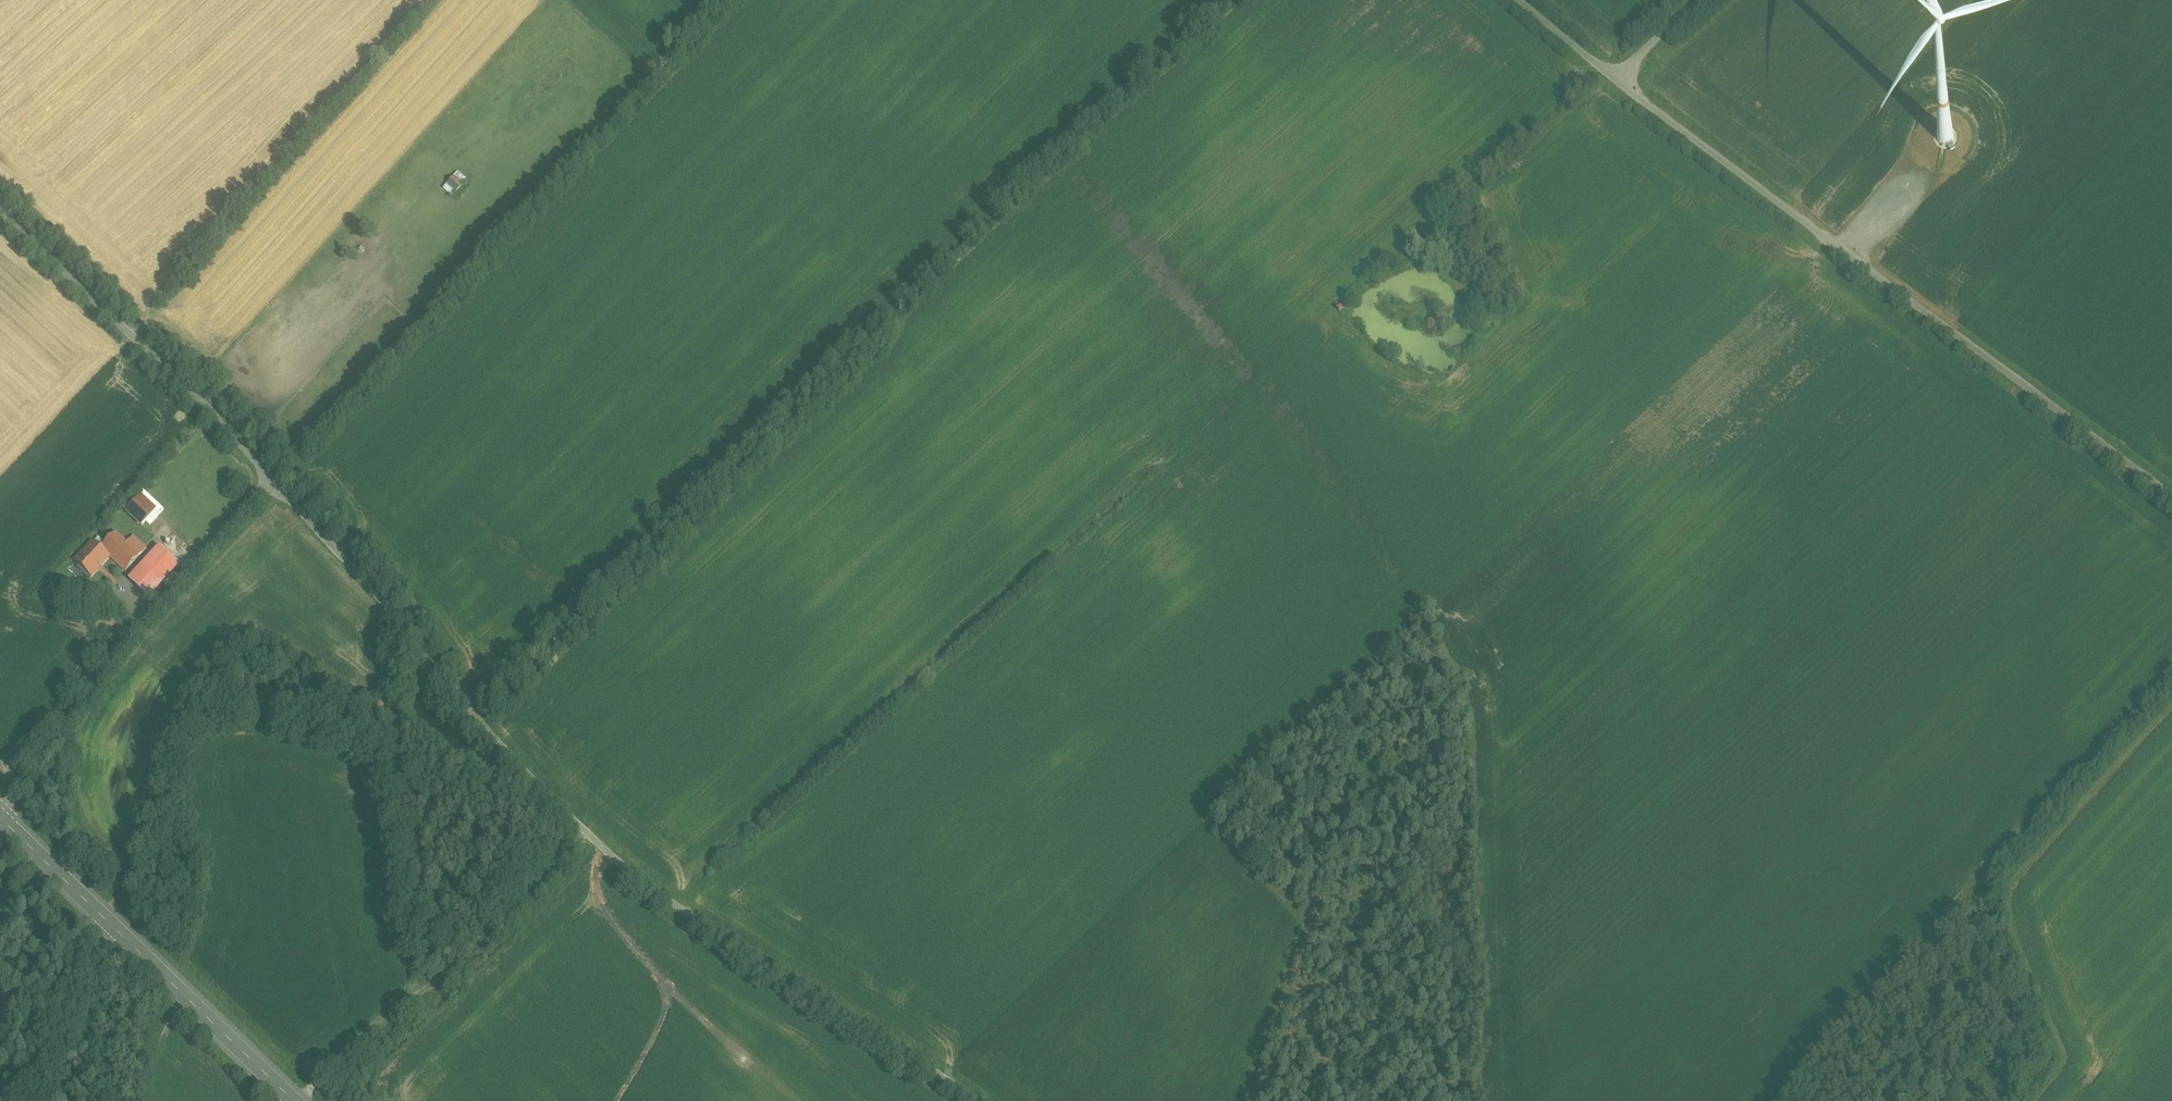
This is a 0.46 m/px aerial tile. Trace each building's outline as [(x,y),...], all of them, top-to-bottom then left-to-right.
[(452,172),(444,190),(456,195),(464,177),(452,172)] [(140,496),(126,510),(141,525),(155,510),(140,496)] [(128,543),(117,533),(102,549),(125,571),(146,549),(134,537),(128,543)] [(109,557),(93,542),(76,560),(91,575),(109,557)] [(179,565),(159,547),(130,579),(150,597),(179,565)]
